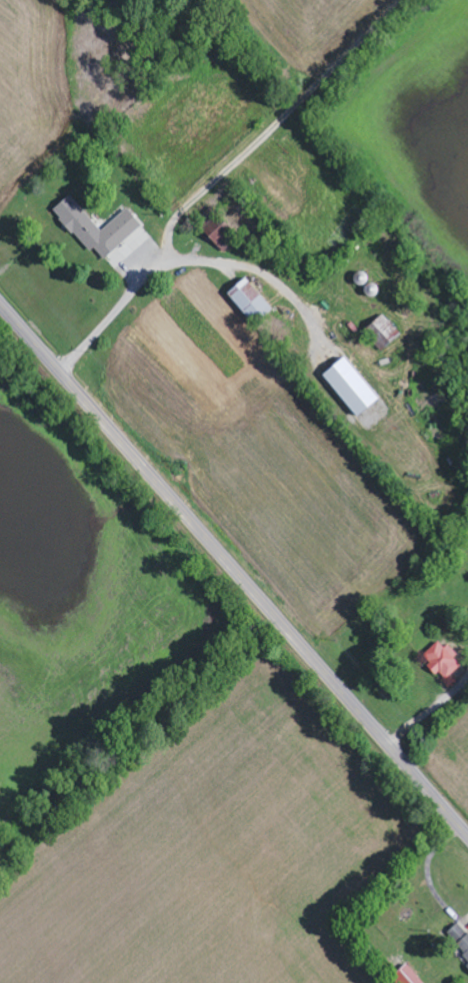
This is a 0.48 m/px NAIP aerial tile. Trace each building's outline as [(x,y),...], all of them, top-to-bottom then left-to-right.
[(130,209),(103,232),(73,196),(56,210),(92,253),(97,248),(115,270),(153,237),(130,209)] [(226,252),(241,241),(230,225),(215,237),(226,252)] [(232,294),(260,324),(277,307),(249,279),(232,294)] [(384,352),(404,335),(387,315),(367,332),(384,352)] [(327,375),(361,418),(383,400),(350,358),(327,375)] [(459,657),(443,640),(427,655),(434,662),(431,665),(447,682),(463,666),(456,659),(459,657)] [(458,943),(467,934),(467,933),(460,924),(449,934),(458,943)] [(459,948),(467,956),(467,938),(459,948)] [(411,965),(399,975),(405,982),(427,982),(411,965)]
